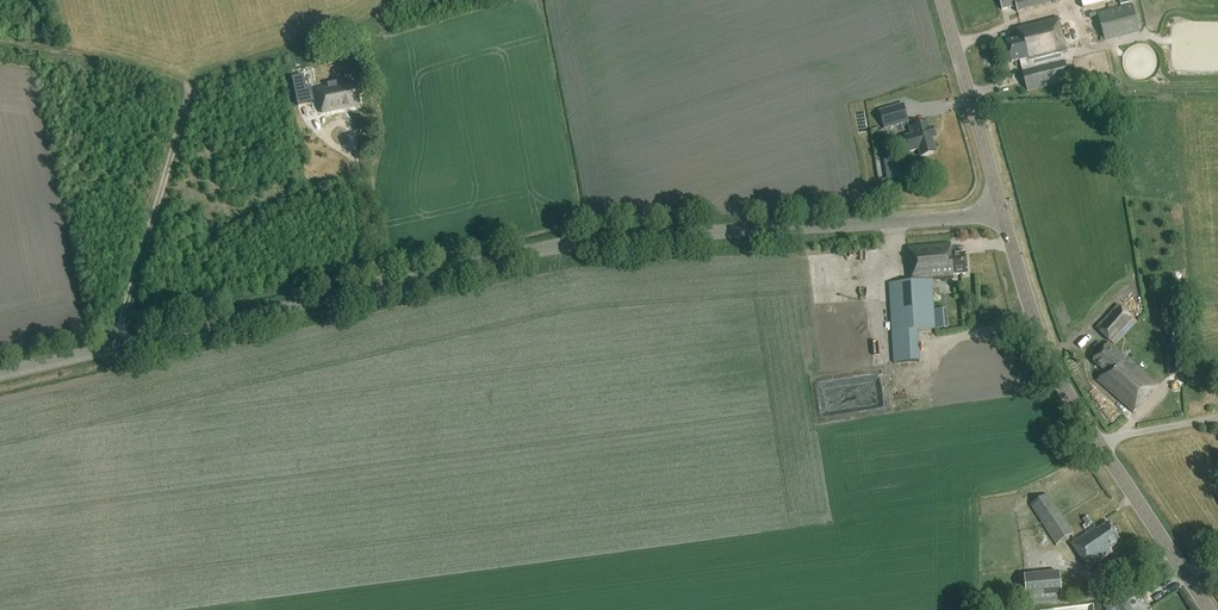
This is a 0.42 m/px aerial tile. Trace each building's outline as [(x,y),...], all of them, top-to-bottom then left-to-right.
[(1054,0),(999,0),(1001,11),(1016,7),(1017,13),(1054,3),(1054,0)] [(1104,42),(1139,33),(1132,4),(1097,13),(1104,42)] [(1070,82),(1070,81),(1062,51),(1066,50),(1058,17),(1016,28),(1018,38),(1006,41),(1011,63),(1020,60),(1024,82),(1028,92),(1070,82)] [(340,63),(333,65),(335,76),(349,73),(345,56),(338,57),(340,63)] [(297,106),(313,102),(310,88),(305,89),(303,76),(291,79),(297,106)] [(316,89),(322,113),(323,118),(330,117),(329,111),(357,105),(355,96),(360,95),(357,85),(357,81),(347,83),(340,85),(339,84),(324,87),(325,88),(321,89),(321,88),(316,89)] [(884,129),(908,122),(903,104),(879,111),(884,129)] [(933,128),(929,129),(927,122),(909,128),(911,135),(905,137),(909,152),(919,150),(921,157),(936,153),(932,139),(935,137),(933,128)] [(888,180),(900,178),(898,164),(897,157),(885,159),(886,166),(888,180)] [(909,249),(910,282),(889,284),(894,363),(920,362),(918,330),(935,329),(933,281),(954,280),(954,276),(967,275),(966,254),(951,255),(950,246),(909,249)] [(1179,285),(1170,287),(1172,295),(1181,293),(1179,285)] [(1114,343),(1135,321),(1118,305),(1096,328),(1110,342),(1111,341),(1114,343)] [(1133,413),(1158,386),(1110,344),(1093,361),(1104,372),(1096,381),(1133,413)] [(1179,347),(1164,349),(1166,363),(1181,361),(1179,347)] [(1056,546),(1074,535),(1048,494),(1030,506),(1056,546)] [(1087,527),(1093,524),(1089,517),(1083,521),(1087,527)] [(1110,549),(1120,542),(1108,523),(1097,531),(1096,528),(1091,532),(1090,530),(1071,543),(1088,569),(1112,553),(1110,549)] [(1027,605),(1063,602),(1060,572),(1024,575),(1027,605)] [(1127,598),(1114,604),(1117,609),(1132,609),(1127,598)]
